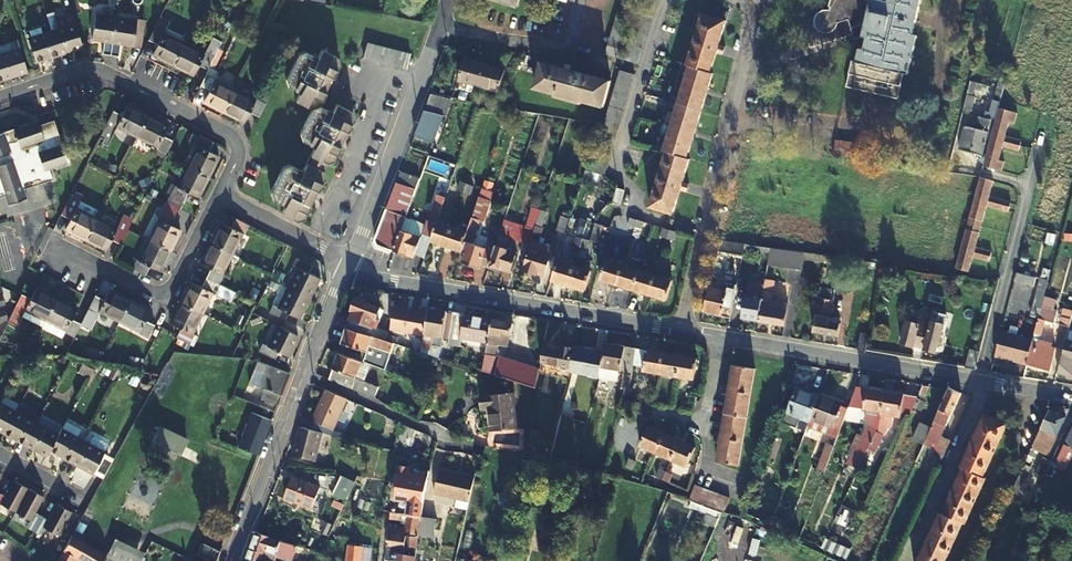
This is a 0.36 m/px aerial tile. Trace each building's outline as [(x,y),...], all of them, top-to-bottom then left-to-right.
[(639,5),(624,0),(623,0),(621,7),(637,12),(639,5)] [(640,5),(654,9),(656,2),(650,0),(641,0),(640,5)] [(844,88),(870,94),(879,96),(884,97),(905,0),(889,0),(889,2),(880,0),(872,0),(872,1),(867,0),(827,0),(826,7),(828,7),(827,11),(826,11),(825,11),(823,11),(821,11),(820,12),(818,13),(817,14),(816,15),(815,16),(814,18),(813,19),(813,20),(813,22),(813,23),(813,24),(813,26),(814,27),(814,28),(815,30),(816,32),(818,32),(819,33),(820,34),(822,35),(823,35),(824,35),(826,35),(827,35),(828,34),(830,34),(831,33),(832,32),(833,32),(834,31),(834,30),(835,29),(836,27),(836,26),(849,23),(853,41),(862,38),(865,39),(863,50),(859,49),(855,62),(851,61),(844,88)] [(884,97),(897,99),(903,75),(908,76),(909,68),(913,51),(917,37),(912,36),(921,0),(905,0),(884,97)] [(637,13),(652,17),(654,9),(640,5),(637,13)] [(636,13),(637,12),(621,7),(618,15),(634,20),(636,13)] [(635,21),(649,26),(652,17),(637,13),(635,21)] [(634,21),(634,20),(618,15),(616,23),(632,28),(634,21)] [(691,67),(712,73),(718,54),(720,46),(727,22),(704,15),(689,66),(691,67)] [(109,56),(115,19),(95,16),(91,41),(103,43),(101,55),(109,56)] [(115,19),(109,56),(117,57),(119,45),(132,47),(136,23),(115,19)] [(633,29),(647,33),(649,26),(635,21),(633,29)] [(616,23),(614,31),(630,36),(632,29),(632,28),(616,23)] [(173,64),(182,44),(163,35),(164,32),(155,28),(148,41),(157,46),(152,56),(159,59),(160,58),(173,64)] [(645,42),(647,33),(633,29),(630,37),(645,42)] [(58,36),(52,38),(58,58),(64,56),(65,59),(82,54),(74,30),(58,35),(58,36)] [(614,31),(612,39),(627,44),(629,37),(630,36),(614,31)] [(31,44),(29,45),(36,68),(51,63),(50,60),(58,58),(52,38),(44,40),(41,33),(28,37),(31,44)] [(645,42),(630,37),(628,45),(642,49),(645,42)] [(612,39),(609,47),(625,52),(627,45),(627,44),(612,39)] [(408,65),(410,51),(366,43),(364,58),(408,65)] [(207,69),(214,56),(206,52),(205,55),(182,44),(173,64),(187,72),(186,73),(194,77),(199,66),(207,69)] [(628,45),(626,53),(640,58),(642,49),(628,45)] [(720,46),(718,54),(724,56),(727,48),(720,46)] [(625,52),(609,47),(607,55),(623,60),(625,53),(625,52)] [(305,53),(297,55),(284,81),(286,88),(299,94),(295,102),(310,110),(298,134),(301,142),(313,149),(301,173),(289,166),(282,168),(268,194),(272,202),(283,208),(280,215),(297,224),(302,222),(309,208),(307,207),(315,192),(317,193),(323,181),(320,175),(327,163),(332,162),(339,149),(337,147),(345,132),(346,133),(353,121),(351,113),(335,105),(331,114),(318,108),(325,94),(323,93),(331,78),(332,79),(339,66),(337,59),(320,52),(317,59),(305,53)] [(640,58),(626,53),(624,60),(638,64),(640,58)] [(3,81),(10,79),(11,83),(27,77),(20,54),(4,59),(0,61),(0,72),(3,81)] [(457,81),(478,86),(483,64),(462,60),(457,81)] [(564,65),(542,60),(535,86),(557,92),(556,95),(582,101),(583,98),(604,103),(611,77),(572,67),(573,63),(565,61),(564,65)] [(483,64),(478,86),(500,90),(505,69),(483,64)] [(678,109),(701,117),(714,74),(712,73),(691,67),(678,109)] [(222,112),(232,93),(212,83),(216,74),(207,69),(198,88),(207,93),(201,104),(206,108),(208,105),(222,112)] [(620,71),(619,77),(633,81),(635,75),(620,71)] [(633,81),(619,77),(616,85),(630,89),(633,81)] [(971,82),(962,113),(970,115),(975,98),(973,97),(976,83),(971,82)] [(630,89),(616,85),(614,93),(628,97),(630,89)] [(995,122),(996,119),(1002,92),(998,90),(994,102),(990,117),(986,116),(985,119),(980,118),(977,125),(973,126),(974,129),(965,126),(959,150),(982,156),(991,121),(995,122)] [(232,93),(222,112),(237,120),(236,122),(242,125),(248,114),(256,118),(263,104),(255,100),(253,104),(232,93)] [(628,97),(614,93),(612,101),(625,105),(628,97)] [(426,112),(424,111),(415,136),(434,144),(445,117),(443,116),(449,100),(431,96),(426,112)] [(612,101),(609,109),(623,113),(625,105),(612,101)] [(112,113),(97,144),(106,149),(116,129),(137,139),(146,120),(132,113),(133,112),(126,108),(121,118),(112,113)] [(623,113),(609,109),(607,117),(621,121),(623,113)] [(701,117),(678,109),(665,152),(668,153),(687,159),(701,117)] [(996,119),(1008,123),(1009,122),(1014,123),(1016,114),(999,109),(996,119)] [(618,129),(621,121),(607,117),(605,125),(618,129)] [(991,139),(1020,147),(1021,141),(1004,137),(1008,123),(996,119),(995,122),(991,139)] [(146,120),(137,139),(157,149),(155,154),(164,158),(172,143),(163,139),(168,129),(162,126),(161,128),(146,120)] [(596,156),(609,161),(611,155),(613,147),(615,140),(618,129),(605,125),(601,136),(599,143),(597,151),(596,156)] [(2,138),(4,146),(0,148),(0,202),(3,210),(22,204),(19,194),(49,184),(46,176),(65,170),(50,127),(36,132),(35,127),(2,138)] [(213,144),(200,138),(195,149),(197,149),(187,170),(207,180),(214,166),(216,167),(219,160),(208,154),(213,144)] [(991,139),(983,168),(1001,172),(1003,163),(998,162),(1002,147),(1018,152),(1020,147),(991,139)] [(835,141),(832,155),(869,161),(871,146),(835,141)] [(687,159),(668,153),(650,207),(673,215),(680,191),(683,183),(690,160),(687,159)] [(607,168),(609,161),(596,156),(593,164),(607,168)] [(604,175),(607,168),(593,164),(591,171),(604,175)] [(207,180),(187,170),(177,191),(174,189),(166,206),(179,212),(187,196),(198,202),(201,194),(207,180)] [(401,231),(400,231),(404,218),(405,219),(420,180),(401,173),(374,241),(377,245),(394,252),(401,231)] [(975,199),(1010,208),(1011,204),(1003,202),(1003,201),(989,197),(993,182),(980,178),(975,199)] [(464,195),(467,186),(460,183),(457,192),(464,195)] [(683,183),(680,191),(687,193),(690,185),(683,183)] [(467,186),(464,195),(470,197),(473,188),(467,186)] [(619,189),(614,203),(621,205),(626,191),(619,189)] [(435,196),(430,219),(439,221),(443,198),(435,196)] [(465,241),(473,244),(480,222),(484,223),(491,202),(479,198),(467,235),(465,241)] [(84,243),(94,222),(74,212),(78,203),(69,199),(59,219),(68,224),(63,234),(70,238),(71,237),(84,243)] [(1010,208),(975,199),(968,224),(981,228),(986,208),(1000,211),(1001,210),(1009,212),(1010,208)] [(467,233),(473,207),(467,206),(461,231),(467,233)] [(536,226),(536,225),(540,213),(541,210),(534,208),(529,223),(536,226)] [(149,243),(168,253),(175,239),(177,240),(180,234),(169,229),(175,219),(161,212),(156,222),(159,224),(149,243)] [(540,213),(536,225),(541,226),(545,215),(540,213)] [(559,230),(566,232),(571,218),(563,216),(559,230)] [(637,220),(631,218),(628,227),(634,229),(637,220)] [(637,220),(634,229),(641,232),(644,222),(637,220)] [(210,245),(231,256),(241,235),(244,237),(248,227),(234,221),(230,229),(219,224),(215,231),(216,231),(210,245)] [(422,235),(432,239),(437,225),(427,221),(422,235)] [(119,248),(126,234),(117,230),(115,232),(94,222),(84,243),(99,251),(98,252),(104,255),(110,243),(119,248)] [(437,225),(432,239),(431,241),(446,247),(452,229),(437,224),(437,225)] [(604,226),(596,224),(590,240),(598,243),(604,226)] [(961,250),(991,258),(992,253),(975,249),(981,228),(968,224),(968,226),(961,250)] [(531,241),(535,230),(517,225),(515,232),(503,227),(500,235),(498,241),(497,246),(490,267),(502,272),(502,271),(511,274),(518,252),(506,249),(510,238),(530,245),(531,241)] [(531,241),(539,244),(544,227),(541,226),(536,225),(536,226),(535,230),(531,241)] [(670,230),(663,228),(660,237),(667,239),(670,230)] [(447,247),(461,252),(465,241),(467,235),(452,229),(446,247),(447,247)] [(670,230),(667,239),(674,241),(677,232),(670,230)] [(401,231),(394,252),(396,252),(397,256),(402,257),(404,256),(406,257),(407,254),(415,257),(420,238),(401,231)] [(580,247),(583,238),(577,236),(574,245),(580,247)] [(486,248),(485,248),(475,244),(473,244),(465,241),(461,252),(463,252),(466,253),(463,263),(480,269),(482,265),(490,267),(497,246),(498,241),(490,238),(486,248)] [(589,240),(583,238),(580,247),(586,249),(589,240)] [(475,244),(485,248),(487,243),(476,240),(475,244)] [(530,245),(528,250),(530,250),(523,271),(537,275),(537,274),(538,271),(545,273),(551,256),(549,256),(551,248),(539,244),(531,241),(530,245)] [(745,252),(746,245),(720,241),(718,252),(744,256),(745,252)] [(168,253),(149,243),(138,264),(136,263),(131,272),(144,278),(149,270),(159,276),(162,268),(161,267),(168,253)] [(205,280),(219,287),(223,277),(221,276),(231,256),(210,245),(203,259),(201,258),(198,265),(209,271),(205,280)] [(745,252),(770,255),(771,248),(746,245),(745,252)] [(961,250),(956,269),(969,273),(973,259),(989,263),(991,258),(961,250)] [(805,253),(788,251),(785,269),(802,271),(805,253)] [(618,285),(617,288),(623,289),(624,288),(634,291),(634,290),(640,271),(638,271),(642,260),(626,255),(623,266),(617,285),(618,285)] [(298,268),(277,308),(271,305),(268,312),(285,320),(288,314),(299,320),(303,313),(301,312),(315,284),(317,285),(320,279),(309,273),(312,267),(296,259),(293,265),(298,268)] [(569,286),(575,266),(558,260),(552,281),(569,286)] [(610,285),(617,288),(618,285),(617,285),(623,266),(606,261),(600,280),(611,284),(610,285)] [(590,271),(575,266),(569,286),(570,287),(585,292),(591,272),(590,271)] [(460,267),(458,273),(475,279),(477,273),(460,267)] [(824,268),(813,332),(839,336),(841,323),(830,322),(835,290),(827,288),(829,279),(825,278),(827,269),(824,268)] [(634,290),(634,291),(643,293),(642,295),(649,297),(656,276),(640,271),(634,290)] [(1016,274),(1014,282),(1034,287),(1036,279),(1016,274)] [(656,276),(649,297),(656,300),(656,297),(666,301),(673,282),(656,276)] [(181,305),(201,315),(211,295),(230,304),(235,295),(219,287),(205,280),(200,289),(189,283),(186,290),(187,291),(181,305)] [(762,299),(759,322),(785,326),(789,304),(772,301),(775,281),(766,280),(765,286),(762,299)] [(1044,298),(1048,282),(1040,280),(1036,297),(1044,299),(1044,298)] [(722,286),(710,283),(709,288),(721,291),(722,286)] [(742,319),(759,322),(762,299),(765,286),(748,283),(742,319)] [(730,319),(734,301),(726,299),(727,293),(721,291),(709,288),(703,312),(730,319)] [(15,308),(7,324),(16,329),(24,312),(45,322),(55,302),(42,296),(42,295),(35,291),(30,302),(21,297),(19,301),(15,308)] [(91,303),(87,312),(96,317),(98,314),(118,324),(128,304),(114,298),(115,296),(109,292),(103,303),(93,298),(91,303)] [(1040,314),(1042,307),(1044,299),(1036,297),(1032,312),(1040,314)] [(1053,310),(1055,301),(1044,298),(1044,299),(1042,307),(1053,310)] [(353,310),(353,311),(355,312),(352,320),(350,319),(347,318),(343,326),(349,329),(370,337),(374,328),(378,329),(381,321),(377,319),(380,310),(381,308),(357,300),(356,301),(353,303),(351,306),(353,310)] [(63,336),(73,341),(80,326),(71,322),(77,311),(70,307),(69,309),(55,302),(45,322),(40,332),(60,341),(63,336)] [(128,304),(118,324),(140,335),(138,338),(145,341),(152,327),(145,324),(150,313),(143,309),(142,311),(128,304)] [(201,315),(181,305),(174,318),(172,317),(168,325),(180,330),(175,340),(189,346),(194,337),(191,336),(201,315)] [(395,306),(391,329),(425,335),(430,309),(421,308),(420,311),(395,306)] [(1040,314),(1033,342),(1027,366),(1050,371),(1056,348),(1052,347),(1053,344),(1040,341),(1045,322),(1053,324),(1056,316),(1055,316),(1056,311),(1053,310),(1042,307),(1040,314)] [(448,313),(430,309),(425,335),(422,351),(421,354),(425,354),(426,350),(432,351),(433,345),(442,347),(448,313)] [(1069,328),(1071,317),(1071,311),(1064,310),(1060,325),(1069,328)] [(929,330),(925,346),(924,350),(936,353),(939,342),(940,342),(947,316),(934,312),(934,313),(932,318),(929,330)] [(448,343),(460,346),(462,338),(488,342),(492,320),(454,313),(453,313),(448,343)] [(929,330),(932,318),(920,315),(917,324),(907,321),(901,343),(913,347),(915,343),(925,346),(929,330)] [(537,389),(540,370),(498,356),(500,346),(509,348),(511,336),(512,336),(514,324),(492,320),(488,342),(483,371),(537,389)] [(297,336),(277,325),(267,345),(262,342),(259,349),(275,358),(278,351),(290,357),(293,350),(291,348),(297,336)] [(154,329),(152,327),(145,341),(148,342),(154,329)] [(388,343),(370,337),(349,329),(343,344),(343,345),(367,354),(371,345),(393,353),(396,345),(390,343),(388,343)] [(1027,366),(1033,342),(1002,333),(996,357),(1027,366)] [(858,350),(866,351),(869,335),(861,334),(858,350)] [(1058,374),(1071,377),(1071,343),(1068,342),(1066,341),(1058,374)] [(633,372),(637,349),(606,344),(605,352),(602,367),(620,370),(633,372)] [(339,353),(340,353),(363,362),(364,362),(367,356),(367,354),(343,345),(339,353)] [(570,366),(573,348),(562,346),(561,350),(544,348),(542,362),(570,366)] [(570,366),(569,370),(601,375),(602,367),(605,352),(573,347),(573,348),(570,366)] [(458,363),(461,354),(444,349),(441,357),(458,363)] [(976,370),(980,353),(970,350),(964,368),(976,370)] [(660,375),(664,354),(647,351),(643,372),(660,375)] [(363,362),(340,353),(334,369),(357,378),(363,362)] [(677,377),(681,357),(664,354),(660,375),(677,377)] [(364,362),(387,370),(389,364),(367,356),(364,362)] [(681,357),(677,377),(694,380),(697,359),(681,357)] [(254,385),(280,395),(289,374),(266,364),(259,383),(255,381),(254,385)] [(620,370),(602,367),(601,375),(600,378),(618,381),(620,370)] [(727,415),(749,419),(759,371),(737,367),(733,387),(732,395),(727,415)] [(380,388),(379,388),(360,380),(357,379),(357,378),(334,369),(330,380),(375,398),(380,388)] [(114,370),(110,378),(116,382),(121,374),(114,370)] [(619,410),(626,412),(633,388),(630,387),(626,386),(625,390),(619,410)] [(727,394),(732,395),(733,387),(729,386),(724,389),(727,394)] [(809,421),(818,395),(796,387),(786,412),(809,421)] [(866,455),(868,450),(876,432),(879,426),(880,423),(881,414),(885,391),(867,388),(867,389),(856,387),(849,404),(864,407),(864,409),(867,409),(865,419),(870,420),(869,425),(860,444),(862,445),(859,452),(866,455)] [(923,445),(930,449),(943,454),(949,441),(940,437),(945,426),(946,426),(961,394),(948,388),(923,445)] [(322,433),(331,436),(347,399),(327,390),(309,430),(322,433)] [(907,419),(917,396),(885,391),(881,414),(894,416),(907,419)] [(491,409),(494,433),(520,429),(516,393),(481,398),(483,410),(491,409)] [(818,395),(809,421),(807,427),(837,438),(849,407),(830,400),(818,395)] [(4,434),(16,411),(20,404),(4,396),(0,404),(0,432),(4,434)] [(402,396),(398,405),(412,411),(416,401),(402,396)] [(242,438),(262,446),(273,415),(275,411),(256,403),(242,438)] [(1065,417),(1049,410),(1006,500),(1013,503),(1015,501),(1025,479),(1028,480),(1035,466),(1032,465),(1038,451),(1047,455),(1056,436),(1057,435),(1065,417)] [(22,439),(28,442),(37,424),(32,421),(32,420),(16,411),(4,434),(20,443),(22,439)] [(894,416),(881,414),(880,423),(892,425),(894,416)] [(964,468),(983,477),(1008,424),(986,414),(975,438),(972,443),(961,467),(964,468)] [(749,419),(727,415),(723,435),(722,442),(717,463),(739,467),(749,419)] [(400,423),(397,440),(405,441),(406,435),(413,438),(416,430),(400,423)] [(37,424),(28,442),(34,445),(32,449),(48,458),(51,451),(60,435),(45,427),(44,428),(37,424)] [(309,430),(300,428),(292,456),(315,462),(322,433),(309,430)] [(656,453),(664,435),(648,428),(640,447),(654,453),(656,453)] [(151,444),(179,458),(186,443),(159,429),(151,444)] [(1064,446),(1055,465),(1059,467),(1055,477),(1061,480),(1071,457),(1071,429),(1064,446)] [(75,459),(84,442),(78,439),(79,438),(63,430),(60,435),(51,451),(66,459),(68,456),(75,459)] [(876,432),(868,450),(876,453),(884,436),(876,432)] [(717,441),(722,442),(723,435),(719,434),(714,437),(717,441)] [(671,460),(679,441),(664,435),(656,453),(671,460)] [(881,453),(890,457),(897,441),(888,438),(881,453)] [(695,448),(679,441),(671,460),(687,467),(695,448)] [(84,442),(75,459),(82,463),(79,467),(95,475),(106,453),(91,445),(91,446),(84,442)] [(824,473),(834,447),(827,444),(817,471),(824,473)] [(923,445),(915,462),(922,465),(930,449),(923,445)] [(866,455),(859,452),(856,450),(849,466),(858,470),(866,455)] [(1043,481),(1052,462),(1043,458),(1035,477),(1043,481)] [(625,468),(632,471),(636,463),(629,460),(625,468)] [(408,515),(421,517),(424,495),(428,484),(429,479),(408,476),(409,467),(397,465),(392,498),(410,501),(408,515)] [(944,513),(963,522),(966,523),(986,478),(983,477),(964,468),(944,513)] [(663,481),(666,472),(660,469),(656,478),(663,481)] [(467,512),(475,480),(440,472),(435,495),(457,500),(455,510),(467,512)] [(673,474),(666,472),(663,481),(669,483),(673,474)] [(332,495),(345,501),(354,483),(341,476),(332,495)] [(315,501),(319,490),(320,488),(293,477),(284,499),(312,509),(315,501)] [(699,477),(694,488),(693,491),(694,491),(700,494),(706,480),(699,477)] [(2,505),(17,513),(29,489),(14,481),(6,497),(0,494),(0,509),(2,505)] [(733,490),(747,496),(749,488),(736,482),(733,490)] [(44,497),(29,489),(17,513),(31,521),(28,529),(34,532),(43,516),(36,513),(44,497)] [(319,490),(315,501),(319,503),(324,492),(319,490)] [(744,503),(747,496),(733,490),(730,498),(744,503)] [(499,494),(499,505),(509,505),(510,494),(499,494)] [(744,503),(730,498),(727,506),(741,512),(744,503)] [(43,516),(34,532),(41,536),(45,529),(60,536),(72,512),(57,504),(49,520),(43,516)] [(1032,527),(1038,530),(1047,512),(1040,509),(1032,527)] [(407,529),(406,547),(412,548),(417,549),(417,540),(418,537),(421,517),(408,515),(391,512),(390,519),(406,521),(406,529),(407,529)] [(944,513),(941,512),(919,560),(945,560),(963,522),(944,513)] [(429,518),(421,517),(418,537),(426,538),(433,539),(437,519),(429,518)] [(770,525),(782,530),(785,523),(774,517),(770,525)] [(405,548),(406,547),(407,529),(406,529),(389,526),(386,546),(405,548)] [(249,560),(261,560),(265,552),(292,560),(297,547),(270,539),(270,538),(257,534),(247,560),(249,560)] [(107,556),(108,555),(73,536),(59,560),(74,560),(76,557),(84,560),(105,560),(107,556)] [(117,560),(142,560),(146,554),(117,540),(108,555),(107,556),(117,560)] [(209,560),(218,560),(221,552),(202,543),(197,555),(209,560)] [(346,560),(361,560),(363,549),(349,547),(346,560)] [(395,553),(386,552),(385,560),(394,560),(395,553)]
